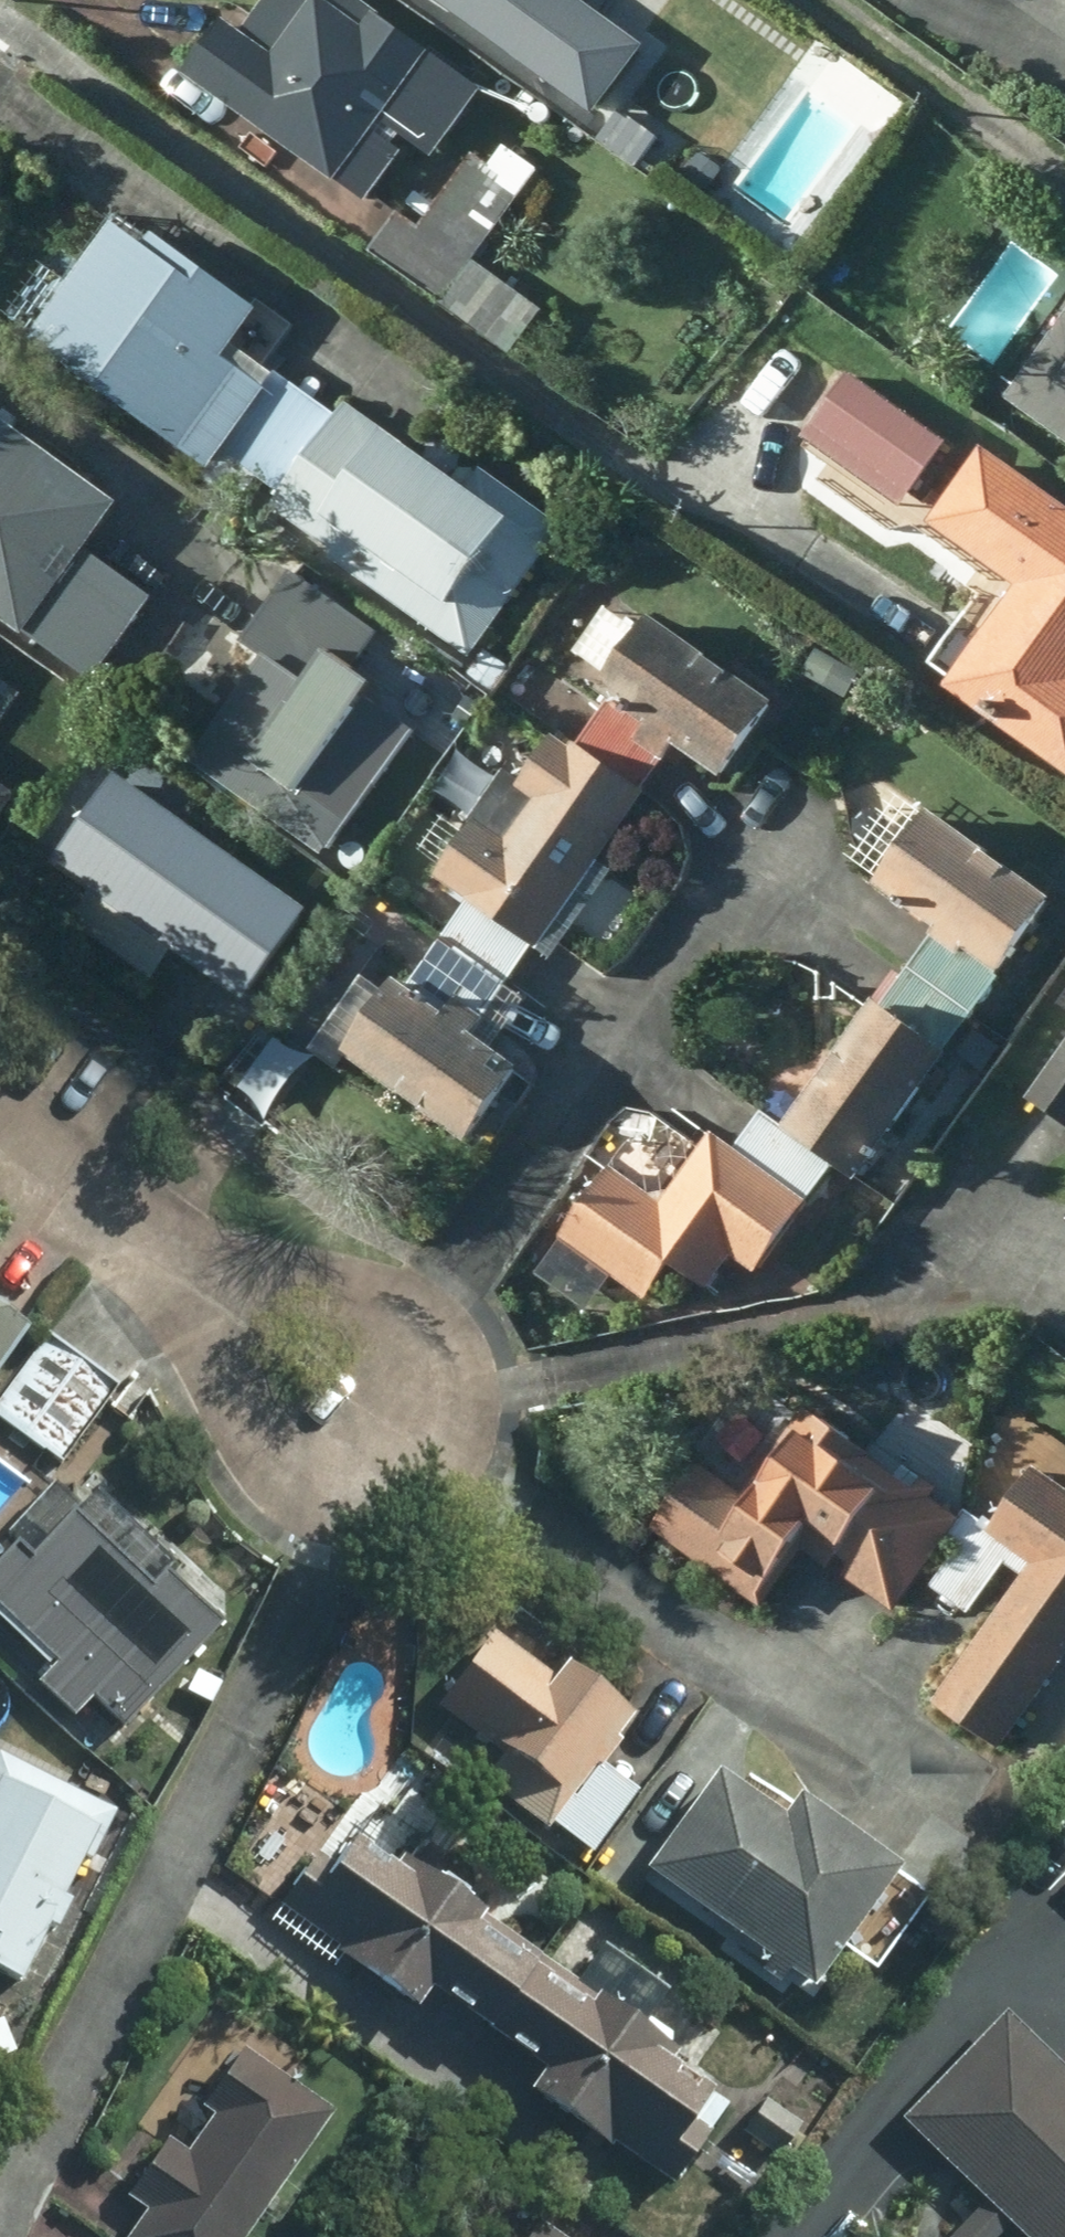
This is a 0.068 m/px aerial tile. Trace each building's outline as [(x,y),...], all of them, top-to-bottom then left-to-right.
[(185,70),(364,198),(398,151),(384,141),(393,128),(427,152),(474,87),(354,0),(263,0),(239,34),(221,20),(185,70)] [(588,135),(647,53),(574,0),(402,0),(588,135)] [(669,145),(619,111),(596,146),(645,180),(669,145)] [(398,214),(366,257),(509,366),(543,321),(477,270),(545,180),(506,150),(488,173),(469,159),(416,228),(398,214)] [(108,226),(28,335),(206,463),(217,447),(280,493),(335,419),(225,341),(249,309),(148,235),(139,248),(108,226)] [(1064,436),(1064,317),(1007,394),(1064,436)] [(942,443),(845,377),(797,448),(894,513),(942,443)] [(335,419),(280,493),(263,515),(463,664),(560,535),(469,467),(455,485),(346,404),(335,419)] [(903,514),(986,573),(915,672),(1055,772),(1064,757),(1064,680),(1064,679),(1064,678),(1064,496),(966,425),(903,514)] [(0,431),(0,617),(86,680),(147,596),(77,546),(105,507),(0,431)] [(318,851),(406,730),(357,695),(364,685),(345,671),(373,633),(289,572),(240,640),(263,657),(190,758),(318,851)] [(525,720),(643,806),(679,759),(711,783),(770,704),(621,593),(525,720)] [(643,806),(525,720),(405,880),(446,910),(523,966),(643,806)] [(301,909),(112,775),(50,864),(89,892),(71,918),(149,973),(166,948),(238,998),(301,909)] [(9,794),(0,788),(0,807),(9,794)] [(935,939),(876,1024),(939,1069),(1049,910),(921,822),(903,849),(866,823),(834,869),(935,939)] [(523,966),(446,910),(330,1065),(446,1151),(507,1070),(467,1041),(523,966)] [(760,1118),(731,1159),(777,1265),(835,1305),(896,1216),(856,1189),(939,1069),(876,1024),(846,1004),(791,1084),(810,1097),(784,1135),(760,1118)] [(1024,1092),(1064,1121),(1064,1035),(1024,1092)] [(760,1290),(777,1265),(731,1159),(646,1100),(553,1234),(652,1303),(670,1278),(703,1301),(727,1266),(760,1290)] [(0,1316),(0,1348),(15,1327),(0,1316)] [(108,1386),(42,1339),(0,1400),(0,1419),(56,1458),(108,1386)] [(763,1600),(794,1554),(871,1607),(937,1509),(790,1409),(743,1478),(683,1438),(647,1491),(712,1535),(698,1555),(763,1600)] [(923,1695),(992,1747),(1064,1650),(1064,1493),(1025,1464),(984,1519),(1029,1553),(923,1695)] [(156,1575),(143,1588),(65,1513),(21,1559),(10,1547),(0,1558),(0,1615),(48,1661),(31,1680),(64,1712),(83,1693),(114,1723),(208,1623),(156,1575)] [(565,1633),(511,1591),(427,1703),(447,1718),(422,1752),(581,1872),(641,1793),(599,1762),(630,1720),(546,1658),(565,1633)] [(0,1758),(0,1976),(11,1982),(37,1930),(44,1934),(62,1900),(54,1896),(76,1853),(83,1856),(106,1812),(0,1758)] [(717,1782),(640,1883),(814,2016),(911,1889),(808,1810),(788,1836),(717,1782)] [(388,1980),(480,2042),(540,1961),(388,1859),(348,1831),(325,1865),(310,1855),(273,1908),(339,1952),(326,1970),(373,2002),(388,1980)] [(568,1980),(540,1961),(480,2042),(536,2079),(523,2098),(664,2193),(720,2110),(653,2065),(676,2031),(648,2013),(666,1986),(596,1938),(568,1980)] [(1004,2010),(891,2124),(1006,2236),(1064,2236),(1064,2070),(1004,2010)] [(320,2112),(236,2053),(198,2106),(208,2113),(181,2152),(162,2140),(123,2195),(142,2208),(122,2236),(232,2236),(320,2112)] [(522,2227),(515,2236),(536,2236),(522,2227)]
